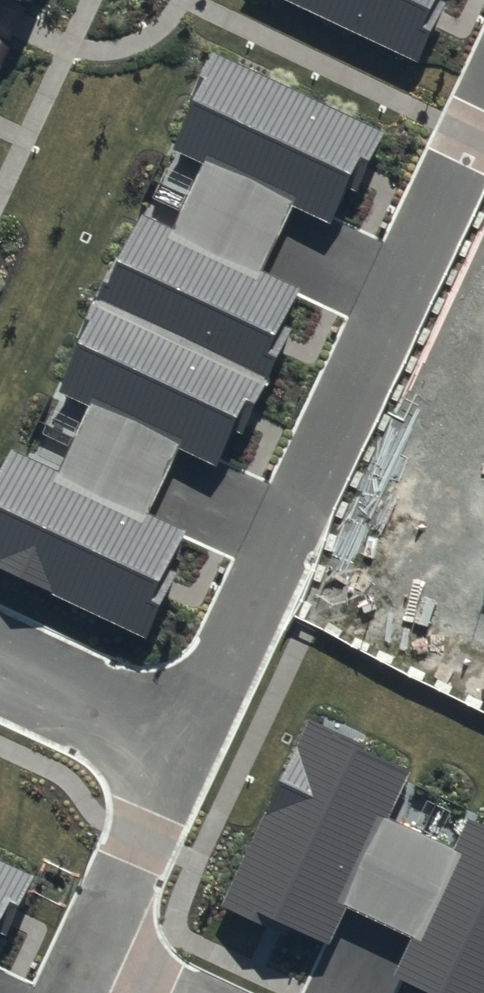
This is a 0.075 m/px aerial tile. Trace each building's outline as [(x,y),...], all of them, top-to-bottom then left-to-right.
[(28,8),(32,0),(10,0),(28,8)] [(384,66),(416,0),(245,0),(384,66)] [(0,36),(0,94),(23,47),(0,36)] [(188,44),(144,139),(186,159),(153,229),(118,212),(45,368),(88,388),(49,472),(0,450),(0,577),(119,632),(171,522),(132,504),(163,436),(209,458),(292,281),(253,263),(279,208),(324,229),(371,129),(188,44)] [(216,901),(326,951),(346,907),(413,938),(396,976),(434,992),(483,992),(483,824),(469,817),(456,846),(382,812),(405,762),(301,715),(216,901)] [(0,833),(0,910),(30,848),(0,833)]
